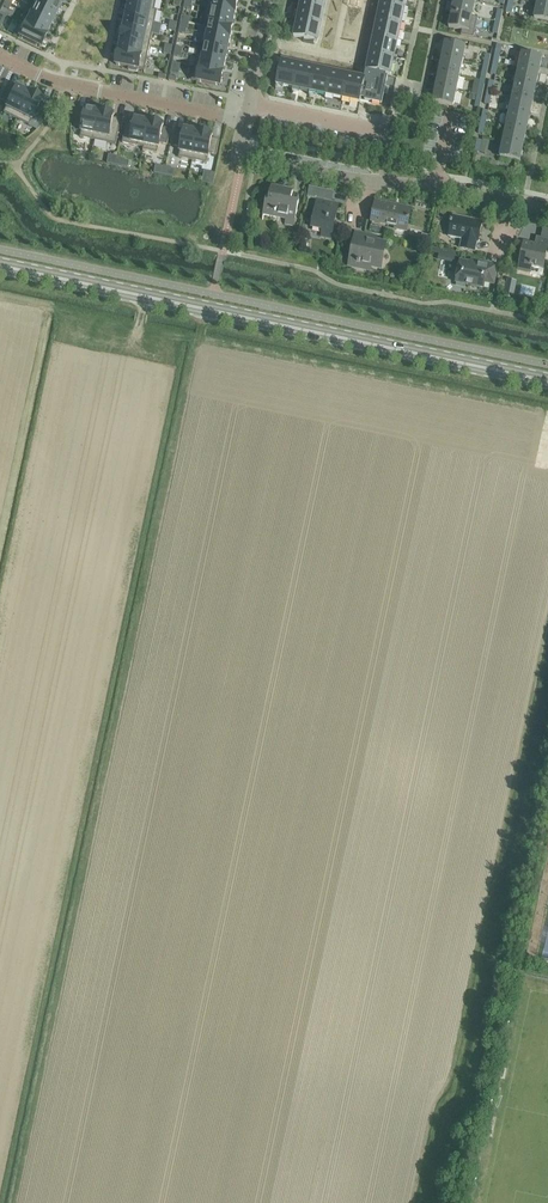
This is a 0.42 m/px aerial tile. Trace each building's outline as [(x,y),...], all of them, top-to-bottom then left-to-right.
[(30,2),(35,5),(56,16),(62,4),(54,0),(31,0),(30,2)] [(129,5),(150,9),(155,10),(157,0),(130,0),(129,5)] [(207,9),(236,15),(238,3),(223,0),(209,0),(207,9)] [(277,86),(361,104),(362,100),(365,101),(365,102),(366,103),(371,104),(383,106),(391,108),(397,80),(389,78),(386,78),(386,76),(389,76),(391,77),(407,0),(385,0),(368,83),(281,65),(281,69),(279,75),(278,81),(277,86)] [(294,38),(299,39),(305,40),(311,42),(316,43),(325,0),(302,0),(294,38)] [(452,13),(473,18),(476,3),(461,0),(455,0),(452,13)] [(506,13),(512,15),(515,0),(509,0),(506,13)] [(30,2),(24,13),(30,15),(51,26),(52,25),(56,16),(35,5),(30,2)] [(538,3),(535,20),(547,23),(547,5),(538,3)] [(129,5),(126,16),(155,23),(157,11),(155,10),(150,9),(129,5)] [(207,9),(204,22),(207,22),(233,27),(236,15),(207,9)] [(452,13),(449,29),(464,32),(463,35),(475,37),(478,19),(473,18),(452,13)] [(20,21),(20,22),(47,36),(40,48),(47,35),(51,26),(30,15),(25,24),(20,21)] [(126,16),(124,27),(153,34),(155,23),(126,16)] [(20,22),(14,35),(40,48),(47,36),(20,22)] [(207,22),(205,33),(208,34),(231,38),(233,28),(233,27),(207,22)] [(124,27),(121,40),(150,46),(153,34),(124,27)] [(202,33),(199,45),(228,51),(231,38),(208,34),(205,33),(204,33),(202,33)] [(121,40),(119,50),(148,57),(150,46),(121,40)] [(446,43),(443,58),(463,63),(467,47),(446,43)] [(199,45),(197,57),(226,62),(228,51),(199,45)] [(119,50),(116,65),(145,71),(148,57),(119,50)] [(523,54),(519,70),(540,74),(543,58),(523,54)] [(486,55),(483,67),(489,68),(491,56),(486,55)] [(197,57),(194,68),(222,73),(224,74),(226,62),(197,57)] [(443,58),(440,73),(460,77),(463,63),(443,58)] [(194,68),(192,81),(221,87),(224,74),(222,73),(194,68)] [(519,70),(516,84),(536,89),(540,74),(519,70)] [(440,73),(436,88),(457,92),(460,77),(440,73)] [(516,84),(513,99),(533,103),(536,89),(516,84)] [(7,87),(0,101),(7,105),(3,114),(16,120),(29,93),(16,87),(14,91),(7,87)] [(454,107),(457,92),(436,88),(433,103),(454,107)] [(29,93),(16,120),(29,126),(32,120),(33,118),(33,117),(40,121),(47,107),(40,103),(41,100),(29,93)] [(475,108),(480,109),(483,97),(477,96),(475,108)] [(513,99),(510,114),(530,118),(533,103),(513,99)] [(78,112),(75,129),(82,130),(80,138),(94,141),(101,112),(86,109),(86,113),(78,112)] [(101,112),(94,141),(116,146),(121,120),(114,119),(114,115),(101,112)] [(510,114),(507,128),(527,133),(530,118),(510,114)] [(127,121),(123,144),(143,148),(148,121),(135,119),(134,123),(127,121)] [(143,148),(142,150),(157,153),(159,144),(167,145),(170,130),(162,128),(163,124),(148,121),(143,148)] [(507,128),(504,143),(524,147),(527,133),(507,128)] [(176,132),(173,147),(180,149),(179,158),(191,161),(193,161),(198,132),(184,129),(184,133),(176,132)] [(198,132),(193,161),(207,164),(209,154),(217,156),(220,140),(212,139),(212,135),(198,132)] [(500,158),(518,162),(521,162),(524,147),(504,143),(500,158)] [(293,227),(298,203),(291,202),(293,193),(273,188),(270,200),(267,200),(263,216),(286,221),(285,225),(293,227)] [(322,232),(320,239),(332,241),(339,205),(331,203),(333,194),(310,189),(308,198),(317,200),(312,230),(322,232)] [(406,232),(411,211),(376,203),(372,221),(396,227),(395,230),(406,232)] [(478,244),(483,223),(453,216),(448,237),(462,240),(460,249),(475,252),(477,244),(478,244)] [(380,268),(385,246),(368,242),(369,237),(357,234),(351,262),(380,268)] [(422,235),(420,245),(428,246),(430,236),(422,235)] [(541,239),(540,247),(525,244),(519,272),(531,275),(533,267),(544,269),(547,252),(547,240),(541,239)] [(433,248),(431,254),(439,255),(438,261),(454,264),(456,253),(433,248)] [(493,284),(497,266),(479,263),(479,266),(461,263),(457,282),(483,287),(484,282),(493,284)] [(505,291),(504,297),(513,299),(514,293),(505,291)]
